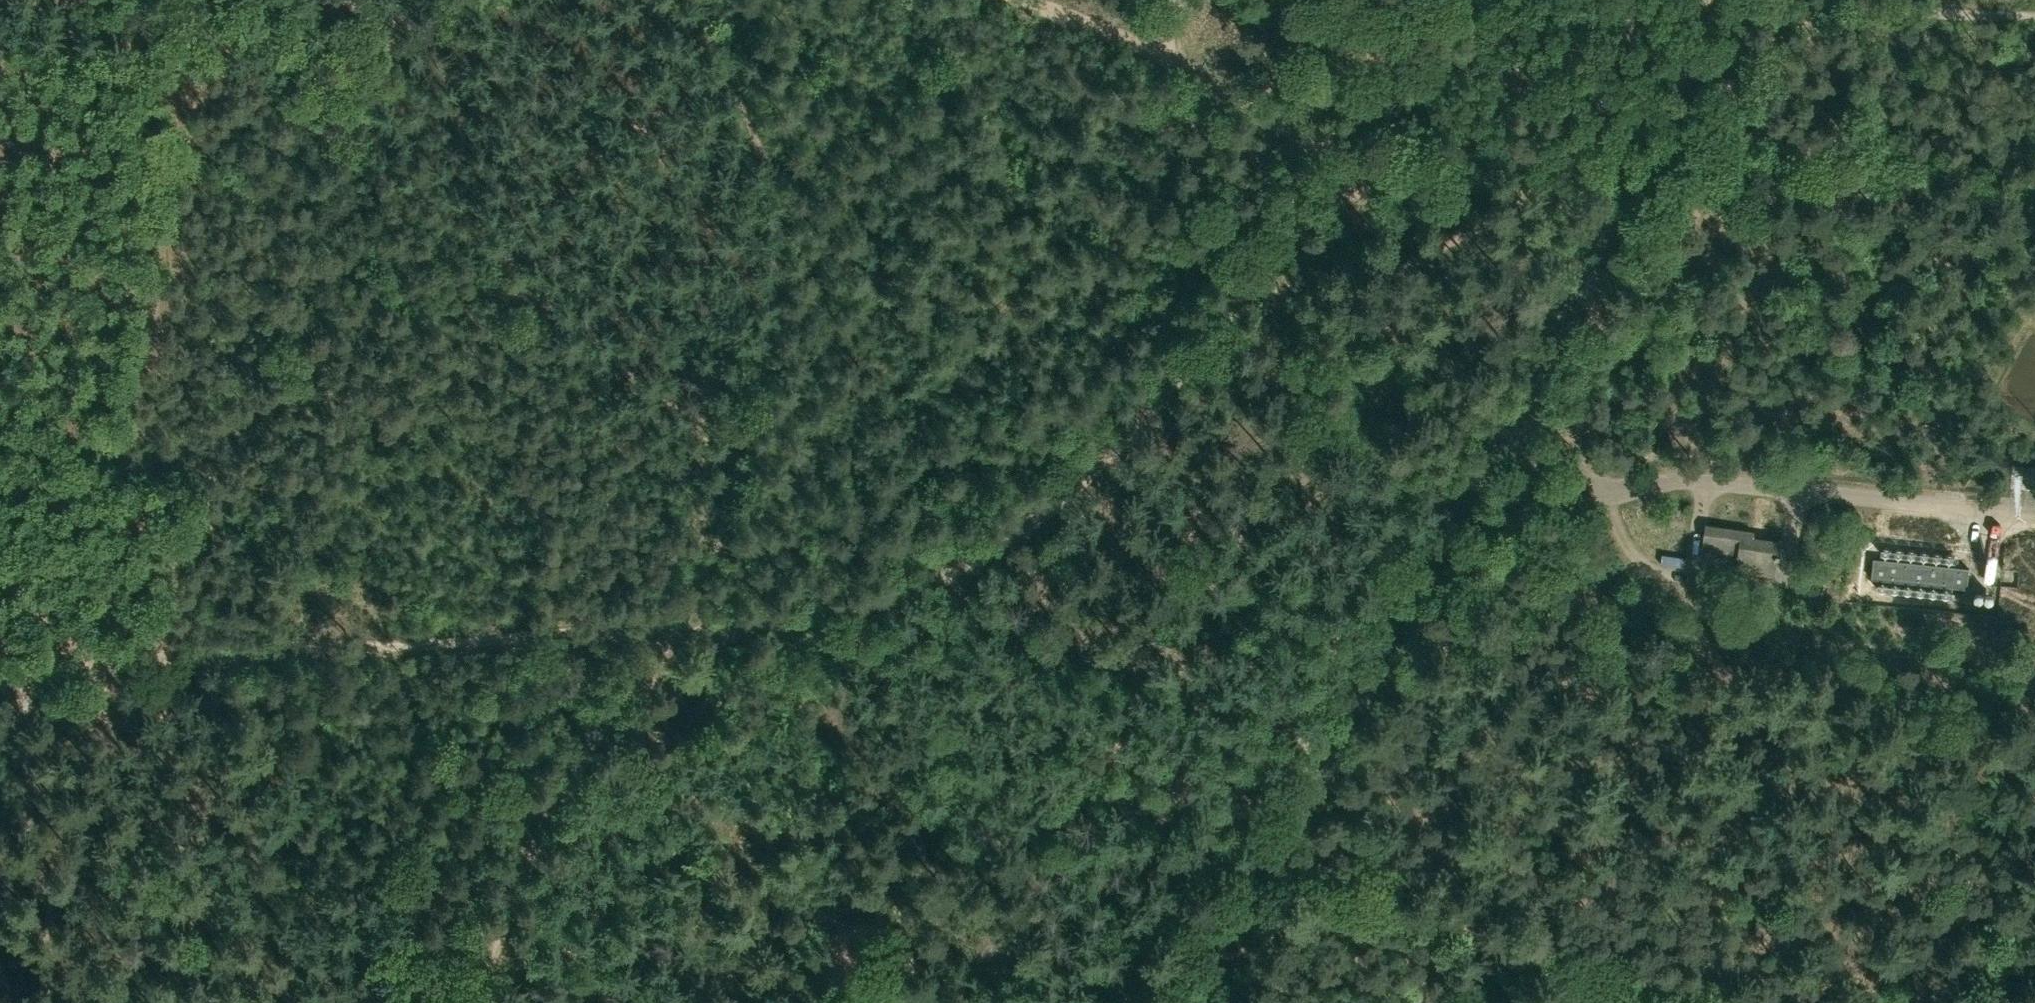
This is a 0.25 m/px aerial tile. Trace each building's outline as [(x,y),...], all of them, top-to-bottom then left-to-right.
[(1774,576),(1779,541),(1753,537),(1754,531),(1708,524),(1704,547),(1739,553),(1736,570),(1774,576)] [(1967,590),(1969,568),(1873,558),(1871,579),(1967,590)] [(2009,617),(1999,599),(1985,606),(1994,625),(2009,617)]
